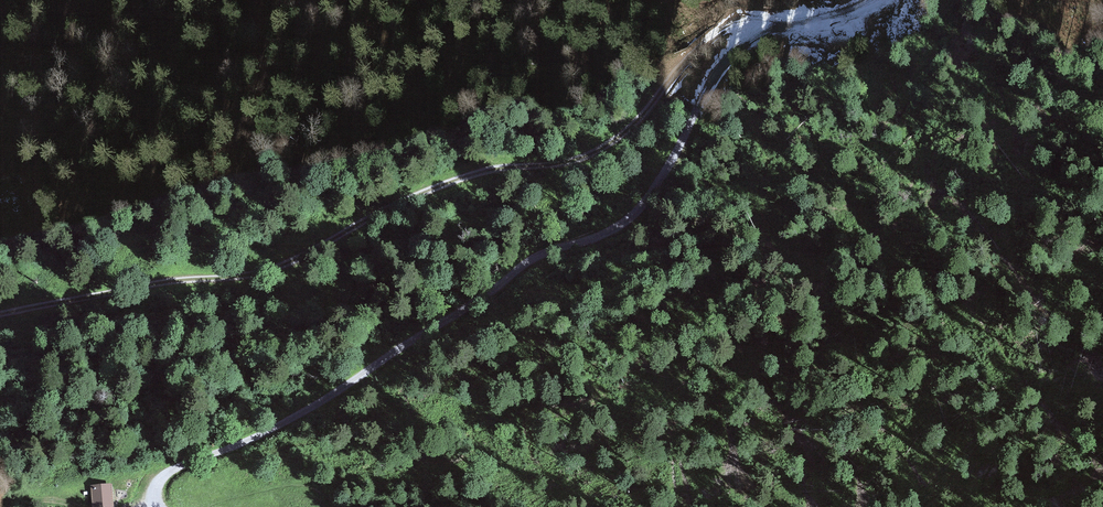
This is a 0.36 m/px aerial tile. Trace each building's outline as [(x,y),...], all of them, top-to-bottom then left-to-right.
[(91,506),(96,506),(115,505),(112,481),(89,483),(91,506)]
